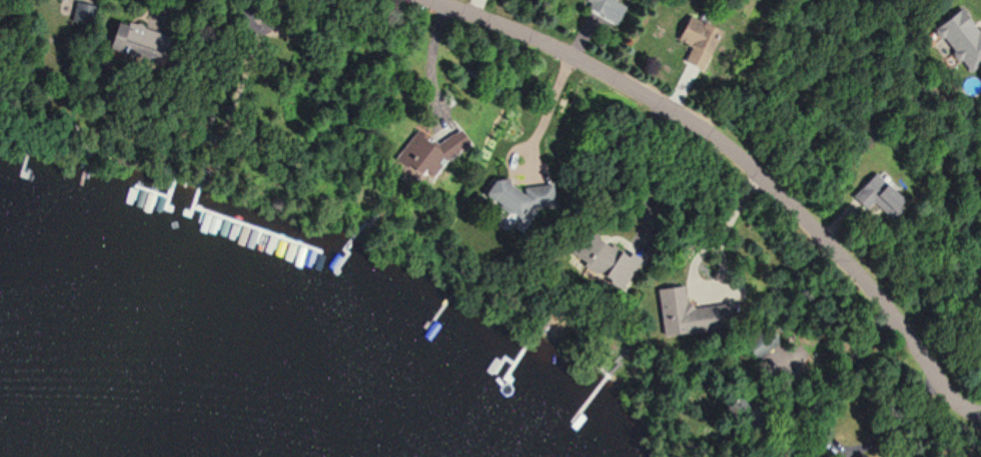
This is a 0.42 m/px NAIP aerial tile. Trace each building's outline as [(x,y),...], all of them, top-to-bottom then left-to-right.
[(605,12),(612,0),(582,0),(605,12)] [(980,61),(980,34),(961,7),(932,29),(965,73),(980,61)] [(695,50),(707,27),(687,17),(675,39),(695,50)] [(405,171),(429,189),(467,140),(443,121),(405,171)] [(864,210),(872,201),(885,214),(899,199),(872,174),(850,197),(864,210)] [(547,184),(508,194),(505,182),(491,186),(500,220),(553,207),(547,184)] [(623,257),(591,237),(575,263),(619,291),(639,259),(626,251),(623,257)] [(712,316),(710,306),(685,309),(683,293),(679,293),(678,286),(664,288),(666,297),(658,298),(661,322),(712,316)]
